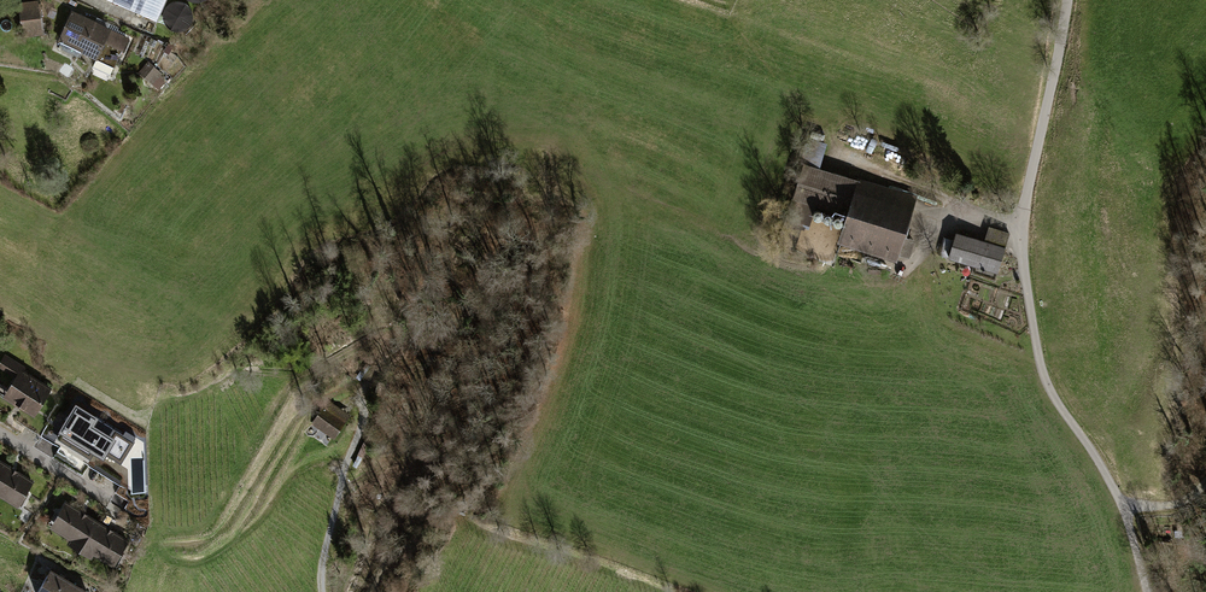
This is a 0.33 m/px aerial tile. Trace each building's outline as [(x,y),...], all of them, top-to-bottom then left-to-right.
[(19,2),(23,37),(45,35),(41,2),(39,3),(39,0),(34,0),(19,2)] [(158,21),(167,0),(110,0),(158,21)] [(163,16),(179,35),(198,20),(182,0),(163,16)] [(98,60),(112,29),(113,28),(73,10),(58,41),(98,60)] [(112,29),(98,60),(115,67),(123,50),(124,51),(130,38),(112,29)] [(149,61),(138,73),(144,78),(145,77),(159,89),(166,82),(160,76),(162,73),(155,67),(155,66),(149,61)] [(802,163),(819,168),(827,144),(809,138),(802,163)] [(819,168),(802,163),(782,225),(808,233),(816,206),(846,216),(837,244),(897,262),(899,255),(909,259),(915,240),(904,237),(917,196),(858,178),(857,180),(819,168)] [(984,241),(956,233),(948,258),(998,273),(1010,233),(989,227),(984,241)] [(6,359),(0,369),(0,375),(16,384),(2,407),(44,432),(66,394),(6,359)] [(328,400),(311,424),(334,440),(351,416),(328,400)] [(137,439),(76,401),(57,432),(103,460),(108,452),(124,461),(137,439)] [(0,459),(0,502),(22,516),(42,486),(0,459)] [(129,540),(65,505),(49,534),(113,569),(129,540)] [(50,578),(42,591),(77,591),(50,578)]
